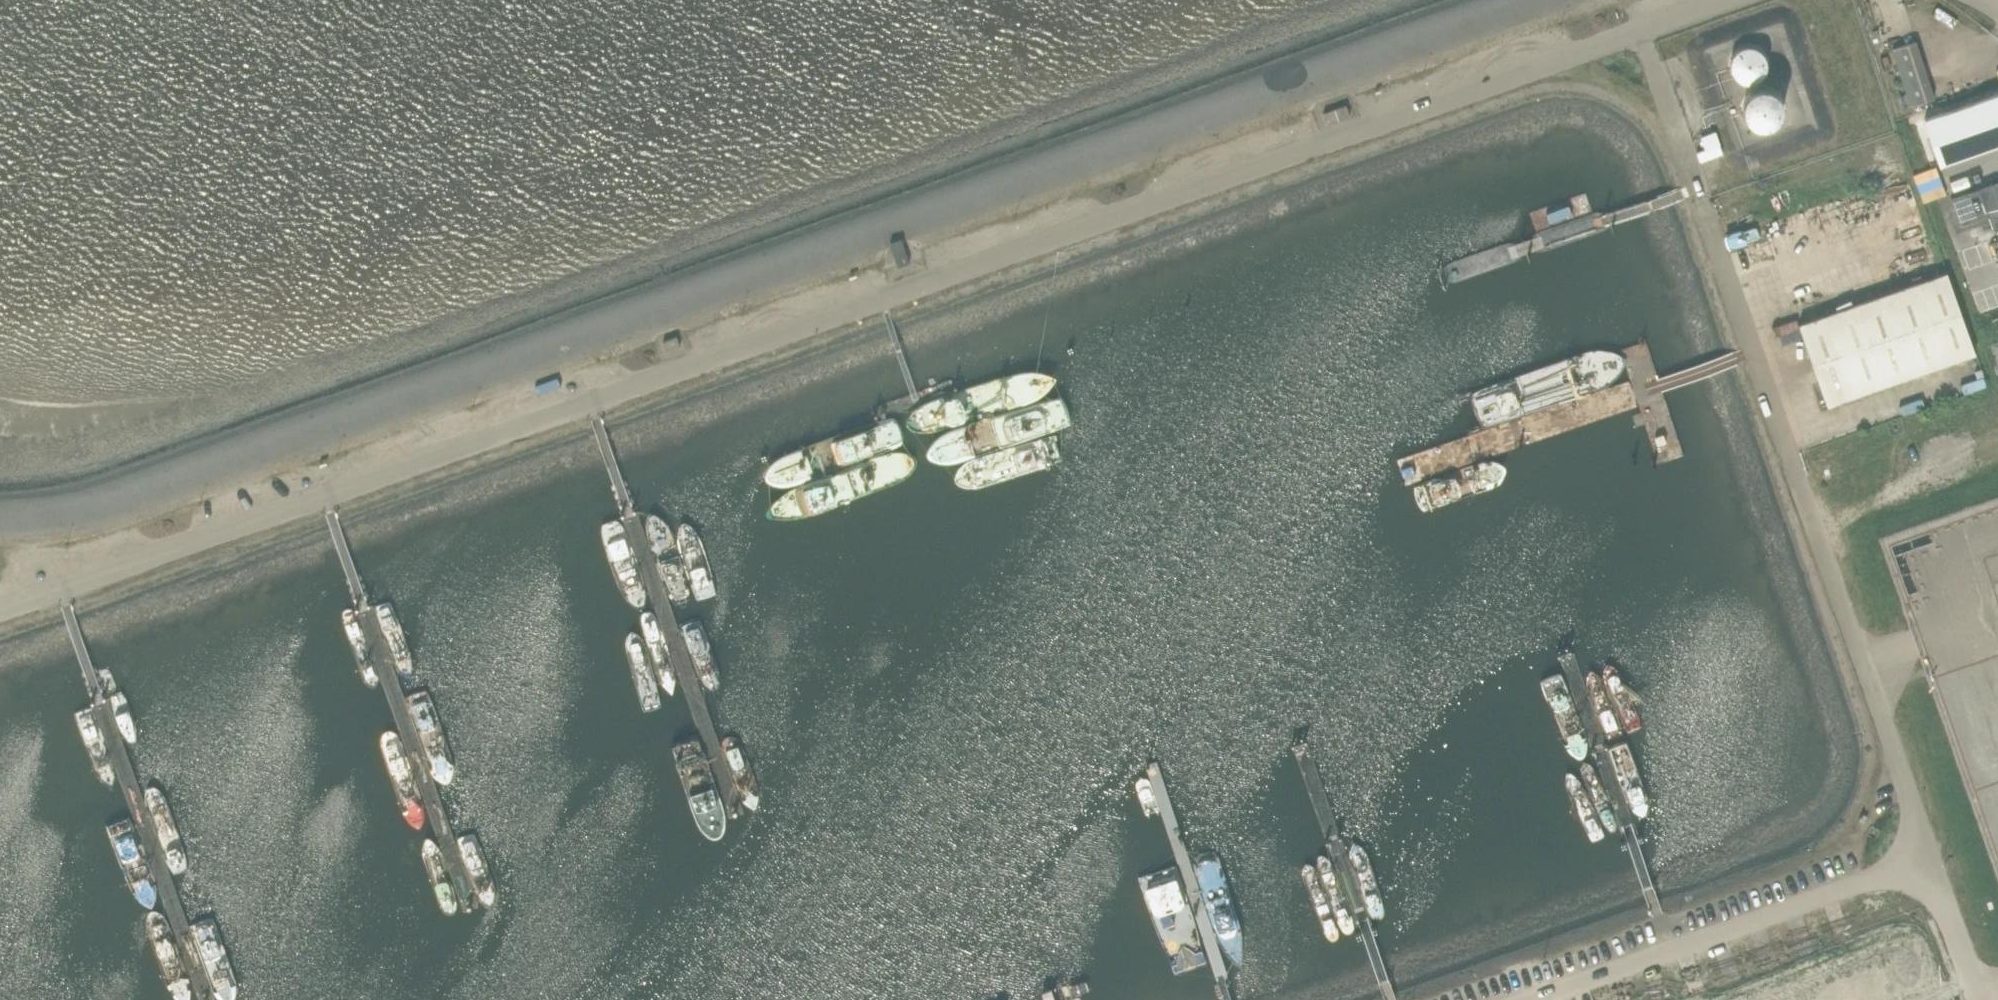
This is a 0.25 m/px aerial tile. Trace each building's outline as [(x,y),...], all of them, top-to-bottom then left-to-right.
[(1892,48),(1910,105),(1934,97),(1916,40),(1892,48)] [(1784,98),(1759,87),(1772,57),(1740,44),(1728,73),(1753,84),(1739,119),(1770,132),(1784,98)] [(1924,118),(1930,136),(1937,156),(1940,163),(1997,142),(1997,92),(1924,118)] [(1327,122),(1349,114),(1345,104),(1323,112),(1327,122)] [(1715,129),(1700,135),(1704,147),(1696,150),(1699,159),(1722,151),(1719,143),(1720,143),(1715,129)] [(1945,201),(1954,225),(1982,215),(1988,231),(1997,227),(1997,183),(1945,201)] [(897,265),(909,261),(901,238),(889,242),(897,265)] [(1975,352),(1946,271),(1799,322),(1827,404),(1975,352)] [(1780,335),(1800,328),(1797,320),(1777,327),(1780,335)] [(666,349),(680,345),(676,335),(663,340),(666,349)] [(1050,987),(1041,990),(1045,999),(1055,999),(1050,987)]
